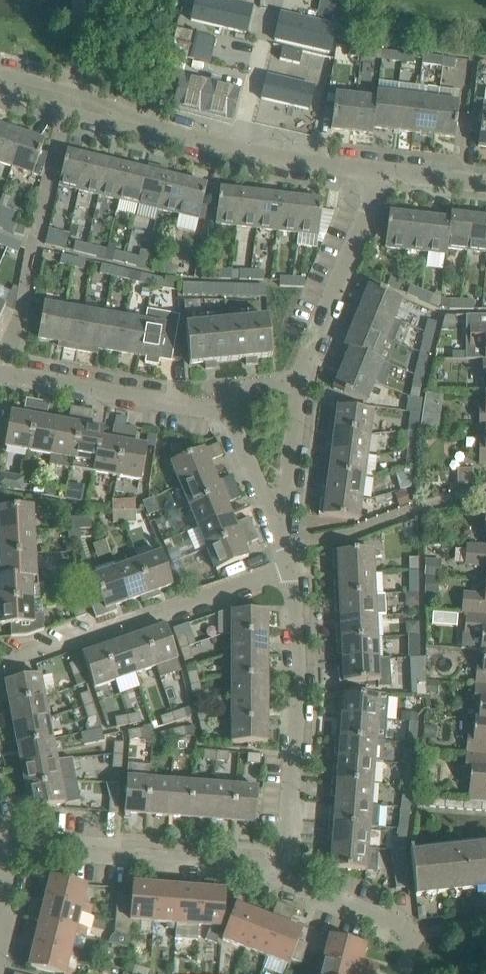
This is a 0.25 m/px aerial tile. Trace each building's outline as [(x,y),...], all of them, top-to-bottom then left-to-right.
[(191,20),(246,33),(248,22),(252,6),(227,0),(196,0),(191,20)] [(281,13),(275,40),(329,53),(336,25),(281,13)] [(180,38),(178,47),(187,49),(185,57),(195,59),(200,35),(191,33),(189,40),(180,38)] [(362,47),(349,46),(348,55),(361,56),(362,47)] [(283,47),(280,60),(300,64),(303,52),(283,47)] [(362,47),(361,56),(382,59),(383,50),(362,47)] [(424,55),(422,64),(430,65),(443,66),(444,57),(437,56),(438,50),(424,49),(424,55)] [(403,52),(390,51),(383,50),(382,59),(402,61),(403,52)] [(402,61),(413,63),(415,54),(403,52),(402,61)] [(443,66),(454,67),(455,58),(444,57),(443,66)] [(178,75),(172,101),(232,116),(238,90),(178,75)] [(267,75),(261,99),(308,109),(314,86),(267,75)] [(373,134),(374,128),(378,92),(376,92),(376,98),(356,96),(352,131),(373,134)] [(374,128),(394,130),(398,95),(378,92),(374,128)] [(352,131),(356,96),(335,93),(335,94),(328,93),(327,102),(334,102),(333,109),(331,129),(352,131)] [(394,130),(414,133),(418,97),(398,95),(394,130)] [(414,133),(435,135),(439,99),(418,97),(414,133)] [(435,135),(455,137),(457,117),(459,102),(439,99),(435,135)] [(12,168),(23,134),(3,127),(0,135),(0,163),(12,168)] [(23,134),(12,168),(33,174),(41,177),(45,164),(44,163),(48,154),(41,152),(44,141),(23,134)] [(59,185),(79,190),(87,156),(67,151),(59,185)] [(99,195),(107,161),(87,156),(79,190),(99,195)] [(127,166),(107,161),(99,195),(119,200),(127,166)] [(147,171),(139,205),(159,209),(167,175),(169,169),(154,165),(153,172),(147,171)] [(139,205),(147,171),(127,166),(119,200),(139,205)] [(187,180),(167,175),(159,209),(179,214),(187,180)] [(199,219),(202,204),(207,185),(187,180),(179,214),(199,219)] [(220,189),(217,208),(216,223),(236,226),(240,191),(220,189)] [(261,193),(240,191),(236,226),(257,228),(261,193)] [(281,196),(261,193),(257,228),(277,231),(281,196)] [(3,229),(14,233),(16,224),(15,223),(19,213),(6,208),(11,198),(4,195),(0,205),(0,228),(3,229)] [(277,231),(298,233),(302,198),(281,196),(277,231)] [(298,233),(318,235),(322,201),(302,198),(298,233)] [(405,250),(409,215),(389,212),(385,247),(405,250)] [(451,214),(450,220),(446,254),(447,254),(448,248),(467,251),(471,216),(451,214)] [(425,252),(430,217),(409,215),(405,250),(425,252)] [(471,216),(467,251),(485,253),(485,218),(471,216)] [(446,254),(450,220),(430,217),(425,252),(446,254)] [(26,226),(16,224),(14,233),(24,236),(26,226)] [(47,235),(45,243),(65,248),(69,233),(48,229),(47,235)] [(11,239),(0,234),(0,244),(7,247),(11,239)] [(18,252),(22,244),(11,239),(7,247),(18,252)] [(85,253),(87,244),(76,241),(73,250),(85,253)] [(97,256),(97,255),(99,247),(87,244),(85,253),(97,256)] [(125,263),(127,254),(115,251),(113,260),(125,263)] [(74,257),(62,254),(60,263),(71,265),(74,257)] [(136,266),(138,257),(127,254),(125,263),(136,266)] [(74,257),(71,265),(84,268),(86,260),(74,257)] [(165,273),(167,264),(154,261),(152,269),(165,273)] [(114,266),(102,263),(100,272),(112,275),(114,266)] [(167,264),(165,273),(176,275),(178,267),(167,264)] [(112,275),(132,280),(134,271),(114,266),(112,275)] [(231,279),(231,270),(219,269),(218,278),(231,279)] [(252,279),(252,270),(240,270),(239,279),(252,279)] [(252,270),(252,279),(264,279),(264,270),(252,270)] [(154,276),(142,273),(139,282),(152,285),(154,276)] [(163,287),(165,279),(154,276),(152,285),(163,287)] [(292,286),(293,277),(280,277),(280,286),(292,286)] [(293,277),(292,286),(304,287),(304,278),(293,277)] [(387,285),(399,290),(402,282),(390,277),(387,285)] [(394,319),(402,298),(370,285),(361,305),(394,319)] [(421,290),(410,286),(406,294),(418,299),(421,290)] [(421,290),(418,299),(440,307),(441,301),(432,297),(432,295),(421,290)] [(449,309),(461,309),(461,300),(449,300),(449,309)] [(461,300),(461,309),(474,309),(474,300),(461,300)] [(64,306),(44,303),(38,337),(58,341),(64,306)] [(78,345),(77,351),(91,353),(92,347),(99,348),(105,313),(96,312),(97,305),(86,303),(85,310),(78,345)] [(361,305),(353,326),(385,339),(393,342),(401,322),(394,319),(361,305)] [(85,310),(64,306),(58,341),(64,342),(63,348),(77,351),(85,310)] [(146,320),(139,356),(146,357),(145,363),(159,365),(160,355),(170,357),(178,316),(147,311),(146,320)] [(119,352),(125,317),(105,313),(99,348),(119,352)] [(482,358),(485,358),(485,315),(466,315),(466,357),(482,357),(482,358)] [(139,356),(146,320),(125,317),(119,352),(139,356)] [(186,325),(189,364),(205,363),(205,368),(217,367),(216,361),(245,359),(246,364),(257,363),(257,358),(272,356),(268,317),(186,325)] [(425,332),(434,334),(437,322),(428,320),(425,332)] [(350,348),(383,362),(383,361),(377,358),(385,339),(353,326),(344,346),(350,348)] [(422,344),(431,346),(434,334),(425,332),(422,344)] [(342,369),(375,382),(383,362),(350,348),(342,369)] [(426,365),(418,362),(415,375),(423,377),(426,365)] [(333,389),(352,396),(366,402),(375,382),(342,369),(333,389)] [(412,386),(421,388),(423,377),(415,375),(412,386)] [(439,425),(445,394),(431,391),(424,422),(439,425)] [(38,400),(26,399),(24,414),(11,412),(5,447),(29,451),(38,400)] [(38,400),(29,451),(51,455),(58,420),(47,418),(49,402),(38,400)] [(51,455),(50,464),(72,468),(83,408),(71,406),(69,422),(58,420),(51,455)] [(358,409),(338,407),(337,413),(332,413),(330,428),(370,433),(373,410),(358,409)] [(83,408),(72,468),(94,472),(102,428),(91,426),(94,410),(83,408)] [(415,430),(417,430),(418,423),(421,424),(422,413),(411,412),(410,430),(415,430)] [(117,476),(126,426),(114,424),(112,439),(102,438),(103,428),(102,428),(94,472),(117,476)] [(143,465),(146,446),(135,443),(137,428),(126,426),(117,476),(140,480),(143,465)] [(332,450),(367,454),(370,433),(330,428),(328,444),(333,445),(332,450)] [(414,449),(415,430),(410,430),(408,430),(407,450),(414,449)] [(218,443),(171,463),(180,485),(213,471),(209,461),(223,455),(218,443)] [(414,449),(407,450),(406,466),(413,467),(414,449)] [(367,454),(332,450),(331,456),(326,455),(324,471),(364,476),(367,454)] [(236,486),(232,475),(217,481),(213,471),(180,485),(189,506),(236,486)] [(326,493),(361,497),(364,476),(324,471),(322,487),(327,487),(326,493)] [(24,491),(27,476),(0,472),(0,487),(24,491)] [(69,482),(66,498),(81,501),(84,485),(69,482)] [(231,513),(226,503),(241,497),(236,486),(189,506),(198,527),(231,513)] [(361,497),(326,493),(325,499),(321,498),(319,515),(358,520),(361,497)] [(34,530),(33,507),(0,508),(0,532),(34,530)] [(124,511),(125,522),(136,522),(136,510),(124,511)] [(113,523),(125,522),(124,511),(113,511),(113,523)] [(254,528),(249,517),(235,524),(231,513),(198,527),(207,548),(254,528)] [(79,517),(80,528),(91,528),(91,516),(79,517)] [(80,528),(79,517),(68,517),(68,529),(80,528)] [(80,528),(68,529),(69,540),(80,540),(80,528)] [(254,528),(207,548),(216,570),(249,556),(244,545),(258,539),(254,528)] [(35,553),(34,530),(0,532),(0,555),(35,553)] [(466,543),(465,565),(485,567),(485,545),(466,543)] [(374,572),(373,550),(332,552),(333,568),(338,568),(338,574),(374,572)] [(172,586),(160,552),(138,560),(151,598),(160,595),(158,590),(172,586)] [(36,576),(35,553),(0,555),(0,564),(1,576),(0,576),(0,577),(36,576)] [(409,570),(419,570),(419,557),(409,557),(409,570)] [(426,559),(425,576),(439,577),(439,576),(441,576),(442,559),(426,558),(426,559)] [(151,598),(138,560),(116,567),(128,601),(140,597),(142,602),(151,598)] [(65,575),(76,575),(76,563),(64,564),(65,575)] [(116,567),(84,579),(82,579),(96,618),(117,610),(115,605),(128,601),(116,567)] [(419,570),(409,570),(409,591),(406,591),(406,592),(419,592),(419,570)] [(335,596),(375,594),(374,572),(338,574),(339,580),(334,580),(335,596)] [(76,575),(65,575),(65,587),(77,586),(76,575)] [(36,576),(0,577),(0,600),(32,599),(32,598),(44,598),(44,583),(38,583),(38,576),(36,576)] [(425,576),(425,595),(438,596),(439,577),(425,576)] [(485,580),(485,593),(463,591),(461,613),(464,613),(485,615),(485,580)] [(406,592),(406,602),(419,601),(420,601),(420,592),(406,592)] [(376,615),(386,615),(385,593),(375,594),(335,596),(335,611),(340,611),(340,617),(376,615)] [(0,600),(0,624),(10,624),(11,636),(26,635),(44,629),(44,613),(33,614),(33,603),(32,599),(0,600)] [(72,607),(76,618),(87,614),(83,604),(72,607)] [(225,611),(219,613),(219,634),(232,633),(267,633),(267,611),(232,611),(225,611)] [(464,613),(461,648),(485,650),(485,615),(464,613)] [(337,639),(377,637),(376,615),(340,617),(341,623),(336,623),(337,639)] [(406,621),(406,634),(420,633),(420,621),(406,621)] [(189,624),(173,629),(176,637),(180,649),(189,646),(185,634),(191,632),(189,624)] [(166,625),(145,632),(157,666),(160,677),(181,670),(168,631),(166,625)] [(145,632),(124,640),(136,673),(157,666),(145,632)] [(267,633),(232,633),(232,655),(267,655),(267,633)] [(420,635),(408,636),(408,657),(420,656),(420,635)] [(377,637),(337,639),(338,655),(342,654),(343,660),(378,658),(377,637)] [(124,640),(103,647),(115,680),(136,673),(124,640)] [(189,646),(180,649),(184,661),(193,657),(189,646)] [(94,688),(115,680),(103,647),(82,654),(94,688)] [(480,650),(484,650),(483,664),(477,663),(475,684),(485,685),(485,650),(461,648),(480,650)] [(267,677),(267,655),(232,655),(232,677),(267,677)] [(343,660),(343,666),(338,666),(339,683),(379,681),(380,687),(391,687),(390,658),(378,658),(343,660)] [(425,658),(409,658),(411,695),(426,694),(425,658)] [(74,676),(82,673),(78,661),(69,664),(74,676)] [(190,685),(199,683),(197,671),(188,673),(190,685)] [(44,696),(40,674),(5,681),(9,702),(44,696)] [(267,699),(267,677),(232,677),(232,699),(267,699)] [(199,683),(190,685),(193,697),(202,695),(199,683)] [(475,684),(473,704),(479,705),(478,718),(475,718),(475,719),(485,720),(485,685),(475,684)] [(93,703),(89,691),(80,694),(84,706),(93,703)] [(389,697),(339,693),(338,710),(343,710),(342,716),(387,719),(389,697)] [(9,702),(13,724),(48,717),(44,696),(9,702)] [(267,721),(267,699),(232,699),(232,721),(267,721)] [(84,706),(88,718),(97,715),(93,703),(84,706)] [(199,722),(208,720),(205,708),(197,710),(199,722)] [(175,721),(187,717),(184,709),(172,713),(175,721)] [(406,712),(405,720),(409,721),(418,721),(419,713),(406,712)] [(129,724),(130,724),(141,722),(140,713),(127,715),(129,724)] [(172,713),(160,717),(163,725),(175,721),(172,713)] [(127,715),(115,717),(106,721),(109,728),(117,726),(129,724),(127,715)] [(337,721),(336,737),(385,741),(387,719),(342,716),(342,722),(337,721)] [(13,724),(17,745),(52,739),(48,717),(13,724)] [(485,755),(485,720),(475,719),(473,733),(467,732),(466,753),(485,755)] [(208,720),(199,722),(202,734),(211,732),(208,720)] [(232,742),(267,742),(267,721),(232,721),(232,742)] [(409,721),(408,742),(416,742),(418,721),(409,721)] [(424,724),(423,738),(426,738),(436,739),(437,726),(424,724)] [(174,739),(186,736),(184,727),(172,730),(174,739)] [(140,728),(131,730),(128,731),(129,739),(142,737),(140,728)] [(172,730),(160,733),(162,742),(174,739),(172,730)] [(336,737),(334,753),(339,753),(339,759),(374,761),(383,762),(385,741),(336,737)] [(52,739),(17,745),(22,767),(56,760),(52,739)] [(123,755),(124,742),(115,742),(113,754),(123,755)] [(404,748),(403,763),(405,763),(405,764),(415,764),(414,764),(415,755),(416,749),(404,748)] [(204,749),(203,759),(216,760),(217,750),(210,750),(204,749)] [(217,750),(216,760),(229,761),(229,751),(220,751),(217,750)] [(261,754),(248,753),(247,762),(260,763),(261,754)] [(485,802),(485,755),(466,753),(464,774),(470,774),(469,789),(468,801),(473,801),(482,802),(485,802)] [(113,754),(112,767),(122,767),(123,755),(113,754)] [(56,760),(22,767),(26,788),(68,780),(77,780),(72,758),(56,760)] [(332,780),(373,783),(374,761),(339,759),(338,765),(334,764),(332,780)] [(126,793),(124,813),(146,814),(149,779),(150,765),(128,763),(127,777),(126,793)] [(412,786),(415,764),(405,764),(403,785),(412,786)] [(149,779),(146,814),(168,816),(171,781),(149,779)] [(68,780),(26,788),(30,810),(81,800),(77,780),(68,780)] [(371,805),(373,783),(332,780),(331,796),(336,796),(336,802),(371,805)] [(171,781),(168,816),(190,818),(192,782),(171,781)] [(192,782),(190,818),(212,819),(214,784),(192,782)] [(233,821),(236,786),(214,784),(212,819),(233,821)] [(400,806),(400,807),(410,807),(412,786),(403,785),(400,806)] [(236,786),(233,821),(255,823),(258,787),(236,786)] [(427,797),(418,797),(417,805),(426,806),(427,797)] [(436,798),(427,797),(426,806),(435,806),(436,798)] [(445,799),(436,798),(435,806),(445,807),(445,799)] [(118,812),(119,800),(110,799),(109,811),(118,812)] [(455,800),(445,799),(445,807),(454,808),(455,800)] [(464,800),(455,800),(454,808),(463,809),(464,800)] [(463,809),(472,809),(473,801),(468,801),(464,800),(463,809)] [(472,809),(480,810),(481,810),(482,802),(473,801),(472,809)] [(371,805),(336,802),(335,808),(330,807),(329,823),(369,826),(378,827),(380,805),(371,805)] [(400,811),(398,828),(408,829),(410,807),(400,807),(400,811)] [(332,845),(368,848),(369,826),(329,823),(328,839),(333,839),(332,845)] [(408,829),(398,828),(395,850),(404,850),(405,850),(408,829)] [(326,867),(365,870),(366,870),(367,858),(375,858),(376,849),(368,848),(332,845),(332,851),(327,851),(326,867)] [(411,854),(416,896),(485,888),(485,845),(411,854)] [(404,850),(395,850),(391,849),(396,888),(409,887),(404,850)] [(46,899),(80,908),(79,912),(80,912),(89,915),(91,906),(82,903),(86,885),(51,876),(46,899)] [(131,915),(130,925),(140,926),(140,920),(153,921),(156,885),(133,883),(132,896),(131,905),(131,915)] [(156,885),(153,921),(167,922),(166,928),(176,928),(179,887),(156,885)] [(199,925),(202,889),(179,887),(176,928),(185,929),(186,924),(199,925)] [(223,916),(225,891),(202,889),(199,925),(212,926),(212,929),(209,929),(205,939),(216,943),(220,933),(223,925),(223,915),(223,916)] [(132,896),(118,894),(117,904),(131,905),(132,896)] [(257,914),(241,907),(245,898),(235,894),(231,905),(235,906),(230,918),(223,916),(223,915),(223,925),(220,933),(224,935),(222,939),(245,947),(257,914)] [(74,934),(84,937),(86,928),(76,925),(80,912),(79,912),(80,908),(46,899),(44,905),(39,904),(35,920),(40,921),(75,930),(74,934)] [(271,919),(257,914),(245,947),(268,956),(287,906),(277,902),(271,919)] [(131,905),(117,904),(116,914),(131,915),(131,905)] [(291,959),(295,949),(298,940),(302,931),(288,925),(295,908),(287,906),(268,956),(289,964),(291,959)] [(131,915),(116,914),(115,924),(130,925),(131,915)] [(74,934),(75,930),(40,921),(35,944),(79,955),(81,950),(71,948),(74,934)] [(130,925),(115,924),(114,933),(129,934),(130,925)] [(110,940),(109,944),(127,948),(129,934),(114,933),(110,940)] [(365,945),(331,936),(325,958),(374,972),(376,963),(361,959),(365,945)] [(304,953),(308,944),(302,942),(298,940),(295,949),(304,953)] [(35,944),(29,967),(60,973),(75,973),(75,972),(66,970),(69,956),(78,959),(79,955),(35,944)] [(295,949),(291,959),(301,962),(304,953),(295,949)] [(374,972),(325,958),(320,973),(374,973),(374,972)]
